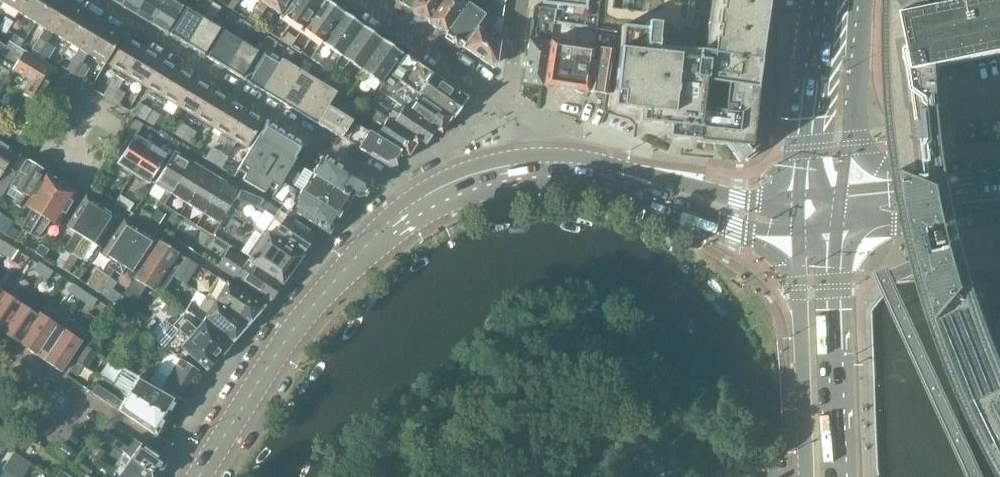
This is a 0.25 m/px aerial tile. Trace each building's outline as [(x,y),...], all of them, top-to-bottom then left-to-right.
[(20,11),(26,0),(3,0),(20,11)] [(37,21),(50,0),(26,0),(20,11),(37,21)] [(54,32),(71,4),(64,0),(50,0),(37,21),(54,32)] [(136,14),(144,0),(123,0),(120,4),(136,14)] [(136,14),(151,23),(165,0),(144,0),(136,14)] [(151,23),(167,33),(183,6),(174,1),(175,0),(165,0),(151,23)] [(187,45),(203,18),(214,1),(211,0),(197,0),(201,3),(195,13),(186,8),(170,34),(187,45)] [(187,45),(204,55),(220,29),(210,22),(217,11),(218,12),(222,5),(214,0),(214,1),(203,18),(187,45)] [(227,7),(232,10),(239,0),(232,0),(227,7)] [(261,1),(247,19),(254,24),(262,14),(260,10),(265,4),(280,15),(290,0),(261,0),(261,1)] [(270,35),(279,41),(287,30),(297,36),(302,29),(303,29),(324,0),(295,0),(270,35)] [(324,0),(303,29),(302,29),(297,36),(289,47),(300,53),(312,35),(323,43),(343,13),(324,0)] [(426,22),(442,0),(403,0),(400,4),(426,22)] [(468,0),(442,0),(426,22),(444,34),(468,0)] [(491,6),(495,0),(483,0),(480,5),(473,0),(468,0),(444,34),(463,47),(477,27),(491,6)] [(503,21),(506,0),(495,0),(491,6),(497,17),(492,25),(489,23),(483,31),(477,27),(463,47),(491,67),(497,64),(503,21)] [(620,32),(620,31),(621,27),(641,29),(641,28),(644,28),(645,22),(658,24),(658,30),(657,38),(667,39),(668,33),(666,33),(666,31),(679,32),(690,33),(694,0),(565,0),(565,7),(556,6),(556,10),(554,22),(616,31),(616,32),(620,32)] [(756,97),(755,97),(756,90),(757,91),(765,36),(770,0),(709,0),(702,52),(656,46),(658,30),(644,28),(641,28),(641,29),(640,33),(620,31),(620,32),(612,107),(640,111),(639,123),(668,126),(666,138),(698,142),(698,141),(698,142),(724,145),(726,145),(727,147),(739,162),(744,158),(747,161),(758,153),(755,149),(760,145),(752,135),(752,131),(754,131),(754,129),(752,129),(753,123),(754,123),(755,121),(753,121),(753,120),(757,117),(758,111),(755,107),(756,97)] [(939,9),(931,0),(890,0),(890,79),(897,183),(898,186),(904,221),(907,235),(913,262),(891,271),(890,268),(875,275),(967,476),(985,476),(897,284),(916,274),(921,287),(922,291),(939,346),(963,403),(991,463),(999,476),(999,353),(989,324),(972,260),(959,215),(957,211),(952,181),(949,163),(944,125),(943,84),(941,68),(999,55),(999,0),(980,0),(939,9)] [(54,32),(72,42),(88,14),(71,4),(54,32)] [(535,84),(542,85),(554,22),(556,10),(534,6),(529,40),(523,82),(524,83),(526,85),(533,86),(535,84)] [(362,26),(343,13),(323,43),(322,43),(311,59),(318,64),(325,55),(322,52),(326,45),(341,56),(362,26)] [(67,70),(76,75),(105,25),(88,14),(72,42),(80,47),(67,70)] [(207,57),(225,68),(250,26),(241,21),(232,36),(223,31),(207,57)] [(616,32),(616,31),(554,22),(542,85),(544,86),(546,88),(552,89),(555,87),(575,90),(578,93),(583,94),(586,92),(606,95),(616,32)] [(105,25),(76,75),(82,79),(96,57),(106,63),(123,35),(105,25)] [(258,31),(250,26),(225,68),(242,78),(258,51),(249,46),(258,31)] [(383,41),(362,26),(336,63),(351,74),(338,93),(336,92),(327,107),(337,112),(359,81),(356,79),(383,41)] [(49,41),(41,36),(33,49),(41,54),(49,41)] [(244,80),(263,91),(282,60),(285,54),(288,49),(286,48),(284,51),(282,51),(281,53),(270,47),(273,40),(266,36),(244,80)] [(104,96),(112,101),(143,48),(126,37),(109,64),(119,71),(104,96)] [(15,67),(26,49),(10,39),(6,46),(0,43),(0,57),(15,67)] [(57,46),(49,41),(41,54),(49,59),(57,46)] [(402,54),(383,41),(356,79),(359,81),(363,83),(368,74),(381,83),(402,54)] [(134,80),(144,86),(160,58),(143,48),(112,101),(119,105),(134,80)] [(305,60),(288,49),(285,54),(282,60),(263,91),(281,102),(300,70),(300,68),(305,60)] [(20,73),(32,80),(24,94),(38,103),(46,89),(58,69),(31,53),(20,73)] [(468,99),(405,56),(396,69),(392,76),(407,87),(452,117),(454,119),(468,99)] [(138,117),(146,122),(178,69),(160,58),(144,86),(153,91),(138,117)] [(168,100),(178,106),(195,79),(178,69),(146,122),(153,126),(168,100)] [(281,102),(299,113),(299,112),(324,71),(322,70),(320,74),(318,73),(314,79),(300,70),(281,102)] [(317,124),(327,107),(336,92),(343,82),(324,71),(299,112),(317,124)] [(178,106),(195,117),(212,89),(195,79),(178,106)] [(403,106),(438,126),(443,129),(452,117),(440,110),(407,87),(397,103),(403,106)] [(195,117),(213,127),(229,100),(212,89),(195,117)] [(438,126),(403,106),(397,103),(389,98),(387,102),(377,96),(373,101),(378,103),(374,110),(420,137),(426,141),(434,129),(436,130),(438,126)] [(213,127),(230,137),(246,110),(229,100),(213,127)] [(352,122),(352,121),(360,111),(345,101),(337,112),(327,107),(317,124),(341,138),(342,138),(352,122)] [(408,157),(420,137),(374,110),(369,107),(364,114),(382,125),(376,136),(403,153),(408,157)] [(246,110),(230,137),(247,148),(264,121),(246,110)] [(354,146),(365,129),(352,121),(342,138),(354,146)] [(285,133),(267,122),(237,170),(238,171),(241,165),(248,170),(242,180),(253,187),(285,133)] [(179,127),(172,139),(179,143),(187,132),(179,127)] [(159,133),(150,128),(145,136),(147,137),(145,141),(135,135),(118,163),(133,173),(159,133)] [(403,153),(365,129),(354,146),(389,167),(395,166),(403,153)] [(161,131),(159,133),(133,173),(149,183),(167,156),(155,148),(165,133),(161,131)] [(187,132),(179,143),(188,148),(195,137),(187,132)] [(303,147),(304,145),(285,134),(285,133),(253,187),(264,193),(270,183),(277,187),(271,198),(272,199),(293,163),(303,147)] [(0,144),(0,178),(15,153),(0,143),(0,144)] [(171,195),(192,163),(180,156),(185,147),(179,143),(155,185),(166,192),(159,203),(165,206),(171,195)] [(311,167),(314,163),(319,155),(319,154),(307,147),(297,165),(298,165),(308,172),(311,167)] [(0,178),(0,199),(24,158),(15,153),(0,178)] [(311,167),(308,172),(309,172),(311,173),(313,174),(314,175),(315,176),(350,198),(353,194),(358,197),(363,196),(368,187),(365,182),(362,180),(326,158),(320,167),(314,163),(311,167)] [(10,187),(28,198),(45,171),(27,160),(10,187)] [(171,195),(188,205),(208,172),(192,163),(171,195)] [(314,175),(313,174),(311,173),(309,172),(308,172),(298,165),(291,176),(287,182),(305,193),(340,215),(350,198),(315,176),(314,175)] [(62,182),(45,171),(28,198),(24,205),(31,210),(21,229),(29,234),(62,182)] [(188,205),(204,215),(224,182),(208,172),(188,205)] [(62,182),(29,234),(37,239),(51,222),(59,227),(79,192),(62,182)] [(224,182),(204,215),(220,224),(221,225),(231,209),(241,192),(224,182)] [(294,212),(297,214),(297,215),(299,217),(299,215),(328,234),(340,215),(305,193),(287,182),(281,192),(276,201),(283,206),(282,207),(284,208),(285,207),(294,212)] [(315,236),(295,222),(299,217),(297,215),(297,214),(285,207),(284,208),(282,207),(279,212),(262,200),(241,192),(231,209),(279,241),(301,257),(315,236)] [(102,206),(86,196),(67,227),(76,232),(64,250),(73,255),(102,206)] [(117,215),(102,206),(73,255),(81,261),(92,243),(98,246),(117,215)] [(279,241),(231,209),(221,225),(220,224),(212,236),(248,259),(247,261),(281,284),(284,279),(286,280),(301,257),(279,241)] [(142,230),(125,220),(103,254),(111,259),(107,266),(116,272),(142,230)] [(160,241),(142,230),(116,272),(123,276),(128,268),(138,275),(160,241)] [(4,241),(0,247),(0,251),(5,255),(11,246),(4,241)] [(179,253),(160,241),(136,280),(154,291),(159,283),(169,268),(179,253)] [(18,251),(11,246),(5,255),(12,260),(18,251)] [(217,267),(270,300),(281,284),(247,261),(229,249),(222,260),(217,267)] [(46,267),(39,262),(33,270),(40,275),(46,267)] [(53,271),(46,267),(40,275),(47,280),(53,271)] [(177,270),(173,275),(186,284),(190,278),(177,269),(177,270)] [(248,324),(264,306),(218,277),(209,271),(199,287),(208,292),(205,297),(248,324)] [(159,283),(154,291),(160,295),(165,287),(159,283)] [(68,291),(93,307),(98,300),(73,284),(68,291)] [(0,298),(0,331),(2,332),(21,303),(4,292),(0,298)] [(233,342),(248,324),(205,297),(199,307),(184,298),(179,307),(203,321),(206,318),(233,342)] [(21,303),(2,332),(19,343),(38,315),(21,303)] [(89,332),(46,303),(38,315),(19,343),(62,373),(89,332)] [(207,371),(230,345),(203,321),(196,329),(180,317),(174,324),(169,321),(164,322),(155,333),(155,340),(164,347),(177,354),(181,349),(207,371)] [(86,346),(77,360),(87,367),(96,353),(86,346)] [(175,356),(168,352),(150,380),(162,388),(172,393),(186,403),(204,375),(207,371),(181,349),(177,354),(175,356)] [(76,361),(66,376),(74,381),(84,366),(76,361)] [(166,417),(177,398),(171,395),(124,369),(113,385),(128,394),(166,417)] [(155,435),(166,417),(128,394),(123,402),(97,385),(92,393),(155,435)] [(117,442),(108,435),(104,441),(113,448),(117,442)] [(164,459),(134,439),(123,456),(130,461),(152,474),(156,470),(161,469),(164,464),(164,460),(164,459)] [(152,474),(130,461),(124,468),(117,463),(112,471),(121,476),(153,476),(152,474)]
